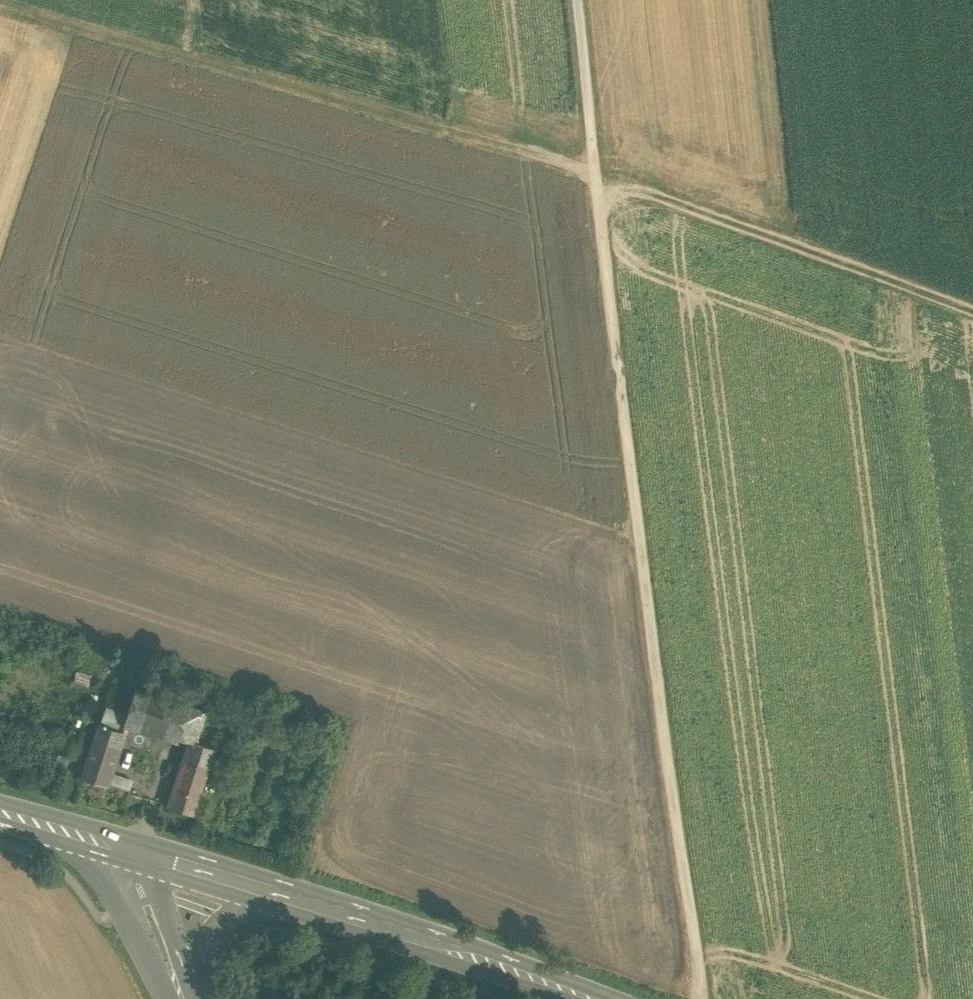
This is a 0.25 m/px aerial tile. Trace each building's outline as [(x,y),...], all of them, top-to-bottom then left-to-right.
[(190,706),(135,688),(125,721),(179,739),(190,706)] [(190,706),(179,739),(191,743),(192,741),(196,743),(206,711),(190,706)] [(100,725),(82,779),(105,786),(123,732),(117,730),(100,725)] [(196,743),(192,741),(191,743),(170,808),(193,815),(214,749),(196,743)] [(68,758),(58,755),(53,770),(63,773),(68,758)]
